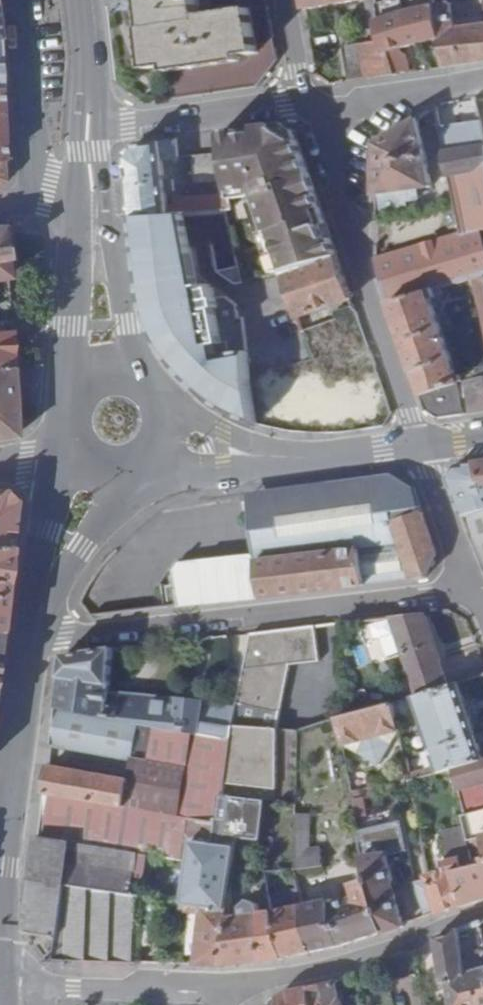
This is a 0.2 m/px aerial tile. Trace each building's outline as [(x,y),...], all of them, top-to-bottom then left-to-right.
[(186,62),(190,95),(258,86),(277,58),(267,0),(240,0),(242,9),(200,15),(199,0),(148,0),(151,26),(144,27),(148,68),(186,62)] [(304,9),(354,0),(302,0),(304,9)] [(379,20),(378,6),(377,0),(367,0),(376,41),(386,40),(379,20)] [(438,4),(441,29),(456,27),(451,0),(438,0),(438,4)] [(438,4),(429,6),(385,18),(379,20),(386,40),(390,52),(400,48),(419,42),(443,37),(441,29),(438,4)] [(482,61),(482,23),(456,27),(441,29),(443,37),(448,66),(482,61)] [(368,78),(398,73),(390,52),(386,40),(376,41),(343,47),(348,80),(368,77),(368,78)] [(398,73),(411,71),(405,55),(400,48),(390,52),(398,73)] [(376,193),(377,193),(418,187),(432,185),(426,153),(417,117),(378,141),(376,145),(376,193)] [(449,173),(482,168),(482,138),(479,120),(439,128),(449,173)] [(283,121),(221,131),(223,151),(226,177),(227,186),(229,186),(230,198),(230,202),(251,196),(258,216),(256,216),(265,244),(268,243),(273,260),(271,261),(275,274),(282,272),(338,257),(298,139),(288,143),(278,138),(286,124),(283,121)] [(294,129),(286,124),(278,138),(288,143),(298,139),(294,129)] [(178,156),(176,137),(160,139),(163,158),(178,156)] [(163,158),(160,139),(137,143),(128,156),(135,216),(169,213),(169,205),(167,190),(177,189),(176,178),(165,179),(163,158)] [(226,177),(223,151),(193,154),(195,181),(226,177)] [(461,235),(480,229),(481,229),(482,229),(482,168),(449,173),(454,199),(461,235)] [(377,193),(377,214),(407,209),(406,199),(419,197),(418,187),(377,193)] [(176,198),(176,204),(177,213),(216,210),(216,202),(215,195),(176,198)] [(251,196),(230,202),(230,207),(232,223),(228,225),(241,282),(275,274),(271,261),(273,260),(268,243),(265,244),(256,216),(258,216),(251,196)] [(406,199),(407,209),(420,206),(419,197),(406,199)] [(230,202),(230,198),(216,202),(216,210),(224,210),(230,207),(230,202)] [(176,204),(169,205),(169,213),(177,213),(176,204)] [(376,260),(376,262),(390,303),(441,288),(473,278),(482,275),(482,235),(481,229),(480,229),(461,235),(376,260)] [(9,277),(7,231),(0,232),(0,279),(9,277)] [(140,242),(138,246),(147,316),(151,326),(156,337),(164,350),(171,360),(179,370),(190,380),(200,389),(212,400),(221,407),(236,415),(258,423),(253,380),(251,365),(244,310),(239,310),(237,297),(223,289),(216,291),(215,284),(211,283),(211,280),(199,282),(193,246),(183,238),(140,242)] [(352,298),(338,257),(282,272),(297,317),(299,317),(351,299),(352,298)] [(473,278),(482,324),(482,275),(473,278)] [(441,288),(390,303),(414,371),(433,364),(439,383),(449,380),(450,385),(461,383),(432,299),(443,295),(441,288)] [(362,331),(354,305),(335,312),(337,319),(304,330),(313,359),(318,376),(339,368),(330,342),(362,331)] [(14,364),(12,330),(0,331),(0,366),(14,364)] [(298,363),(285,367),(288,377),(300,373),(298,363)] [(17,435),(14,364),(0,366),(0,438),(17,435)] [(433,364),(414,371),(427,409),(439,417),(465,414),(461,383),(450,385),(449,380),(439,383),(433,364)] [(475,412),(482,411),(482,378),(471,381),(475,412)] [(253,380),(258,423),(292,431),(331,432),(383,425),(391,413),(380,382),(290,394),(292,382),(253,380)] [(476,462),(456,465),(448,477),(457,500),(482,495),(482,485),(476,462)] [(417,507),(421,506),(414,485),(393,474),(250,493),(256,553),(261,596),(427,576),(437,553),(423,511),(419,512),(417,507)] [(9,544),(14,501),(3,489),(0,489),(0,545),(9,544)] [(457,500),(463,515),(482,510),(482,495),(457,500)] [(482,565),(482,510),(463,515),(482,565)] [(9,544),(0,545),(0,621),(9,544)] [(180,605),(261,596),(256,553),(186,561),(182,563),(178,566),(177,569),(176,571),(176,574),(177,584),(180,605)] [(168,585),(170,606),(180,605),(177,584),(168,585)] [(425,612),(395,615),(406,652),(405,653),(418,694),(419,696),(449,686),(425,612)] [(395,615),(345,621),(350,671),(405,653),(406,652),(395,615)] [(324,657),(320,624),(312,625),(306,625),(253,632),(238,708),(235,723),(280,726),(294,660),(324,657)] [(111,691),(116,647),(64,653),(58,705),(108,715),(111,691)] [(419,696),(418,694),(415,696),(419,707),(433,749),(476,734),(459,682),(449,686),(419,696)] [(184,698),(111,691),(108,715),(140,721),(159,725),(199,733),(205,702),(205,700),(200,699),(184,698)] [(186,691),(184,698),(200,699),(201,692),(186,691)] [(415,696),(407,698),(410,710),(419,707),(415,696)] [(407,698),(395,702),(399,721),(413,718),(410,710),(407,698)] [(235,723),(238,708),(205,702),(199,733),(231,738),(233,723),(235,723)] [(395,702),(356,713),(338,717),(343,745),(400,730),(399,721),(395,702)] [(108,715),(58,705),(53,742),(133,757),(134,753),(140,721),(108,715)] [(159,725),(140,721),(134,753),(140,754),(153,756),(159,725)] [(270,799),(280,726),(235,723),(233,723),(231,738),(221,793),(270,799)] [(218,817),(221,793),(231,738),(199,733),(159,725),(153,756),(140,754),(139,758),(133,757),(129,779),(124,805),(217,822),(218,817)] [(305,725),(297,727),(297,738),(305,739),(305,725)] [(476,734),(433,749),(438,765),(440,771),(453,767),(482,758),(482,755),(476,734)] [(453,767),(456,779),(459,790),(482,783),(482,758),(453,767)] [(129,779),(50,763),(47,790),(124,805),(129,779)] [(430,767),(408,772),(410,780),(430,774),(432,773),(430,767)] [(352,794),(357,823),(400,812),(394,782),(352,794)] [(459,790),(465,814),(482,809),(482,783),(459,790)] [(214,843),(217,822),(124,805),(47,790),(41,835),(71,840),(151,854),(152,855),(192,861),(235,866),(238,845),(214,843)] [(465,814),(463,814),(469,839),(482,836),(482,809),(465,814)] [(303,814),(296,814),(296,852),(309,850),(309,814),(303,814)] [(243,820),(218,817),(217,822),(214,843),(238,845),(239,846),(243,820)] [(381,831),(359,836),(363,859),(386,854),(381,831)] [(71,840),(41,835),(36,878),(35,878),(142,895),(145,878),(134,876),(134,872),(68,859),(71,840)] [(475,865),(482,863),(482,836),(469,839),(471,848),(475,865)] [(309,850),(296,852),(296,869),(296,870),(301,869),(323,865),(321,848),(309,850)] [(452,869),(452,871),(475,865),(471,848),(447,855),(448,860),(443,862),(445,871),(452,869)] [(386,854),(363,859),(368,878),(372,892),(383,932),(403,926),(403,925),(395,889),(387,853),(386,854)] [(232,886),(235,866),(192,861),(186,903),(229,907),(231,896),(232,886)] [(464,905),(482,900),(482,863),(475,865),(452,871),(464,905)] [(289,878),(288,869),(266,871),(267,880),(296,879),(295,876),(289,878)] [(428,875),(441,913),(464,905),(452,871),(452,869),(445,871),(428,875)] [(142,895),(35,878),(23,931),(28,932),(48,958),(138,962),(141,898),(142,895)] [(372,892),(368,878),(352,883),(355,897),(372,892)] [(414,883),(395,889),(402,920),(425,913),(414,883)] [(239,885),(232,886),(231,896),(238,897),(239,885)] [(297,887),(270,893),(273,910),(301,904),(297,887)] [(344,945),(383,932),(372,892),(355,897),(332,904),(332,898),(301,904),(312,952),(344,945)] [(243,915),(227,917),(223,965),(284,958),(273,910),(260,912),(258,905),(249,899),(241,907),(243,915)] [(229,907),(186,903),(185,908),(190,909),(190,913),(203,914),(196,964),(223,965),(227,917),(229,907)] [(284,958),(312,952),(301,904),(273,910),(284,958)] [(436,937),(438,951),(443,982),(446,982),(447,984),(448,984),(452,1004),(482,1004),(482,921),(436,937)] [(341,997),(338,997),(336,981),(311,988),(311,987),(310,987),(313,1004),(342,1004),(341,997)] [(278,997),(280,1004),(313,1004),(310,987),(285,992),(278,997)]
